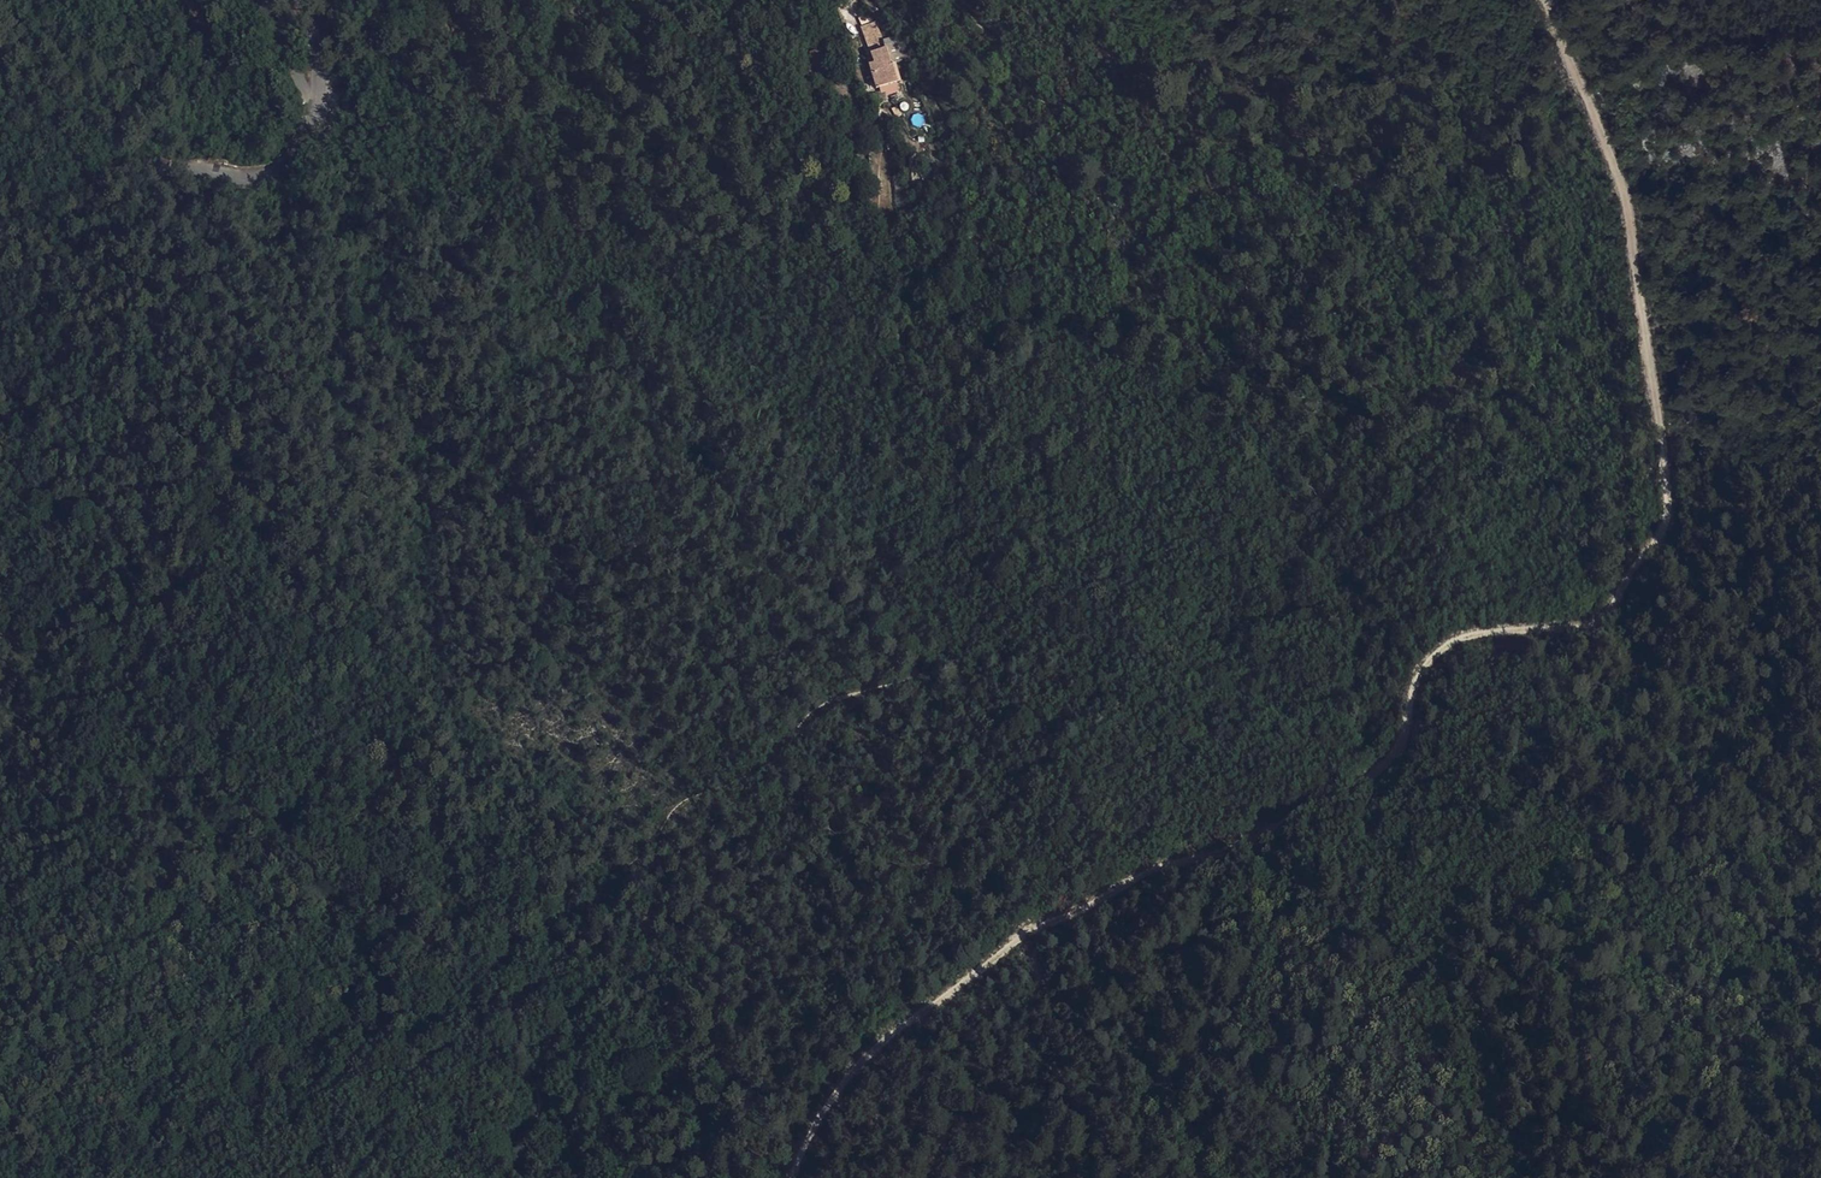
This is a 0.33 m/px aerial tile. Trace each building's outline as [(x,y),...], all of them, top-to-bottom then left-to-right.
[(883,37),(885,47),(890,62),(905,55),(892,35),(883,37)] [(895,81),(890,62),(885,47),(871,50),(874,60),(867,62),(875,86),(895,81)]
